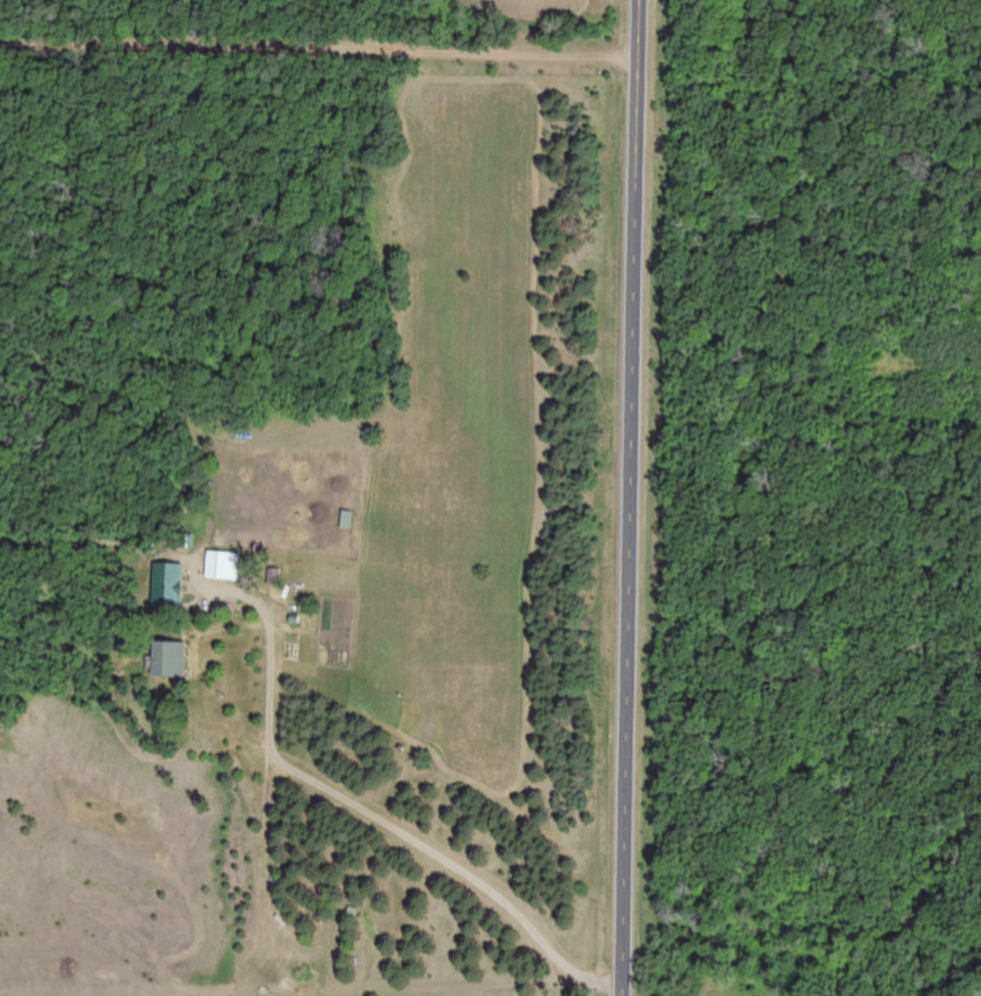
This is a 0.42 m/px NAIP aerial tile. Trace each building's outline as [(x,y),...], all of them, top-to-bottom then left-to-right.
[(237,582),(238,554),(207,553),(205,580),(237,582)] [(152,608),(181,609),(183,565),(154,564),(152,608)] [(186,678),(186,643),(153,643),(153,678),(186,678)]
